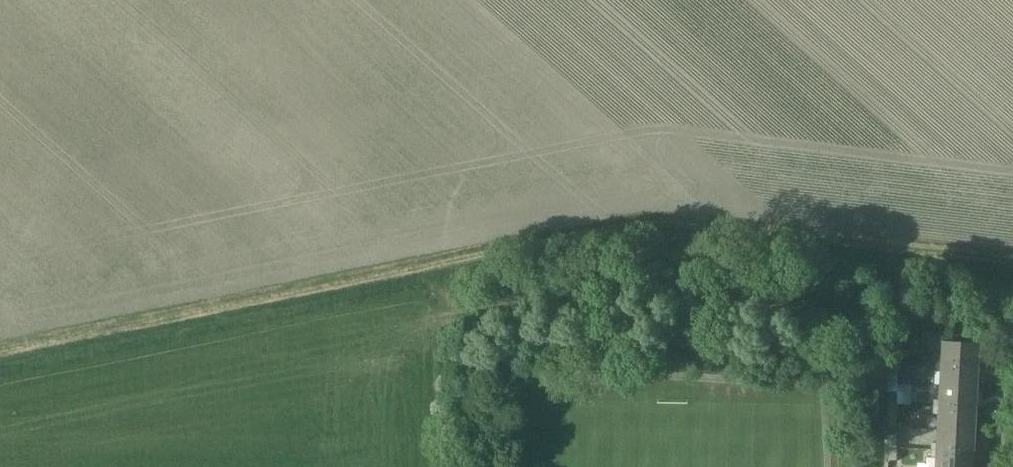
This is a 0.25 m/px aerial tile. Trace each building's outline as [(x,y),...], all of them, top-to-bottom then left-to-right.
[(936,355),(936,363),(979,364),(980,342),(944,341),(944,356),(936,355)] [(897,348),(888,348),(888,361),(897,361),(897,348)] [(897,361),(888,361),(888,373),(897,373),(897,361)] [(979,364),(936,363),(935,372),(943,372),(942,384),(978,386),(979,364)] [(978,386),(942,384),(942,399),(934,399),(934,406),(977,407),(978,386)] [(897,391),(888,391),(888,404),(897,404),(897,391)] [(897,404),(888,404),(888,417),(897,416),(897,404)] [(977,407),(934,406),(934,414),(942,415),(941,427),(976,429),(977,407)] [(976,429),(941,427),(940,443),(933,442),(933,449),(976,450),(976,429)] [(897,434),(888,434),(888,447),(897,447),(897,434)] [(897,447),(888,447),(888,460),(897,460),(897,447)] [(933,449),(932,459),(939,459),(939,466),(975,466),(976,450),(933,449)]
